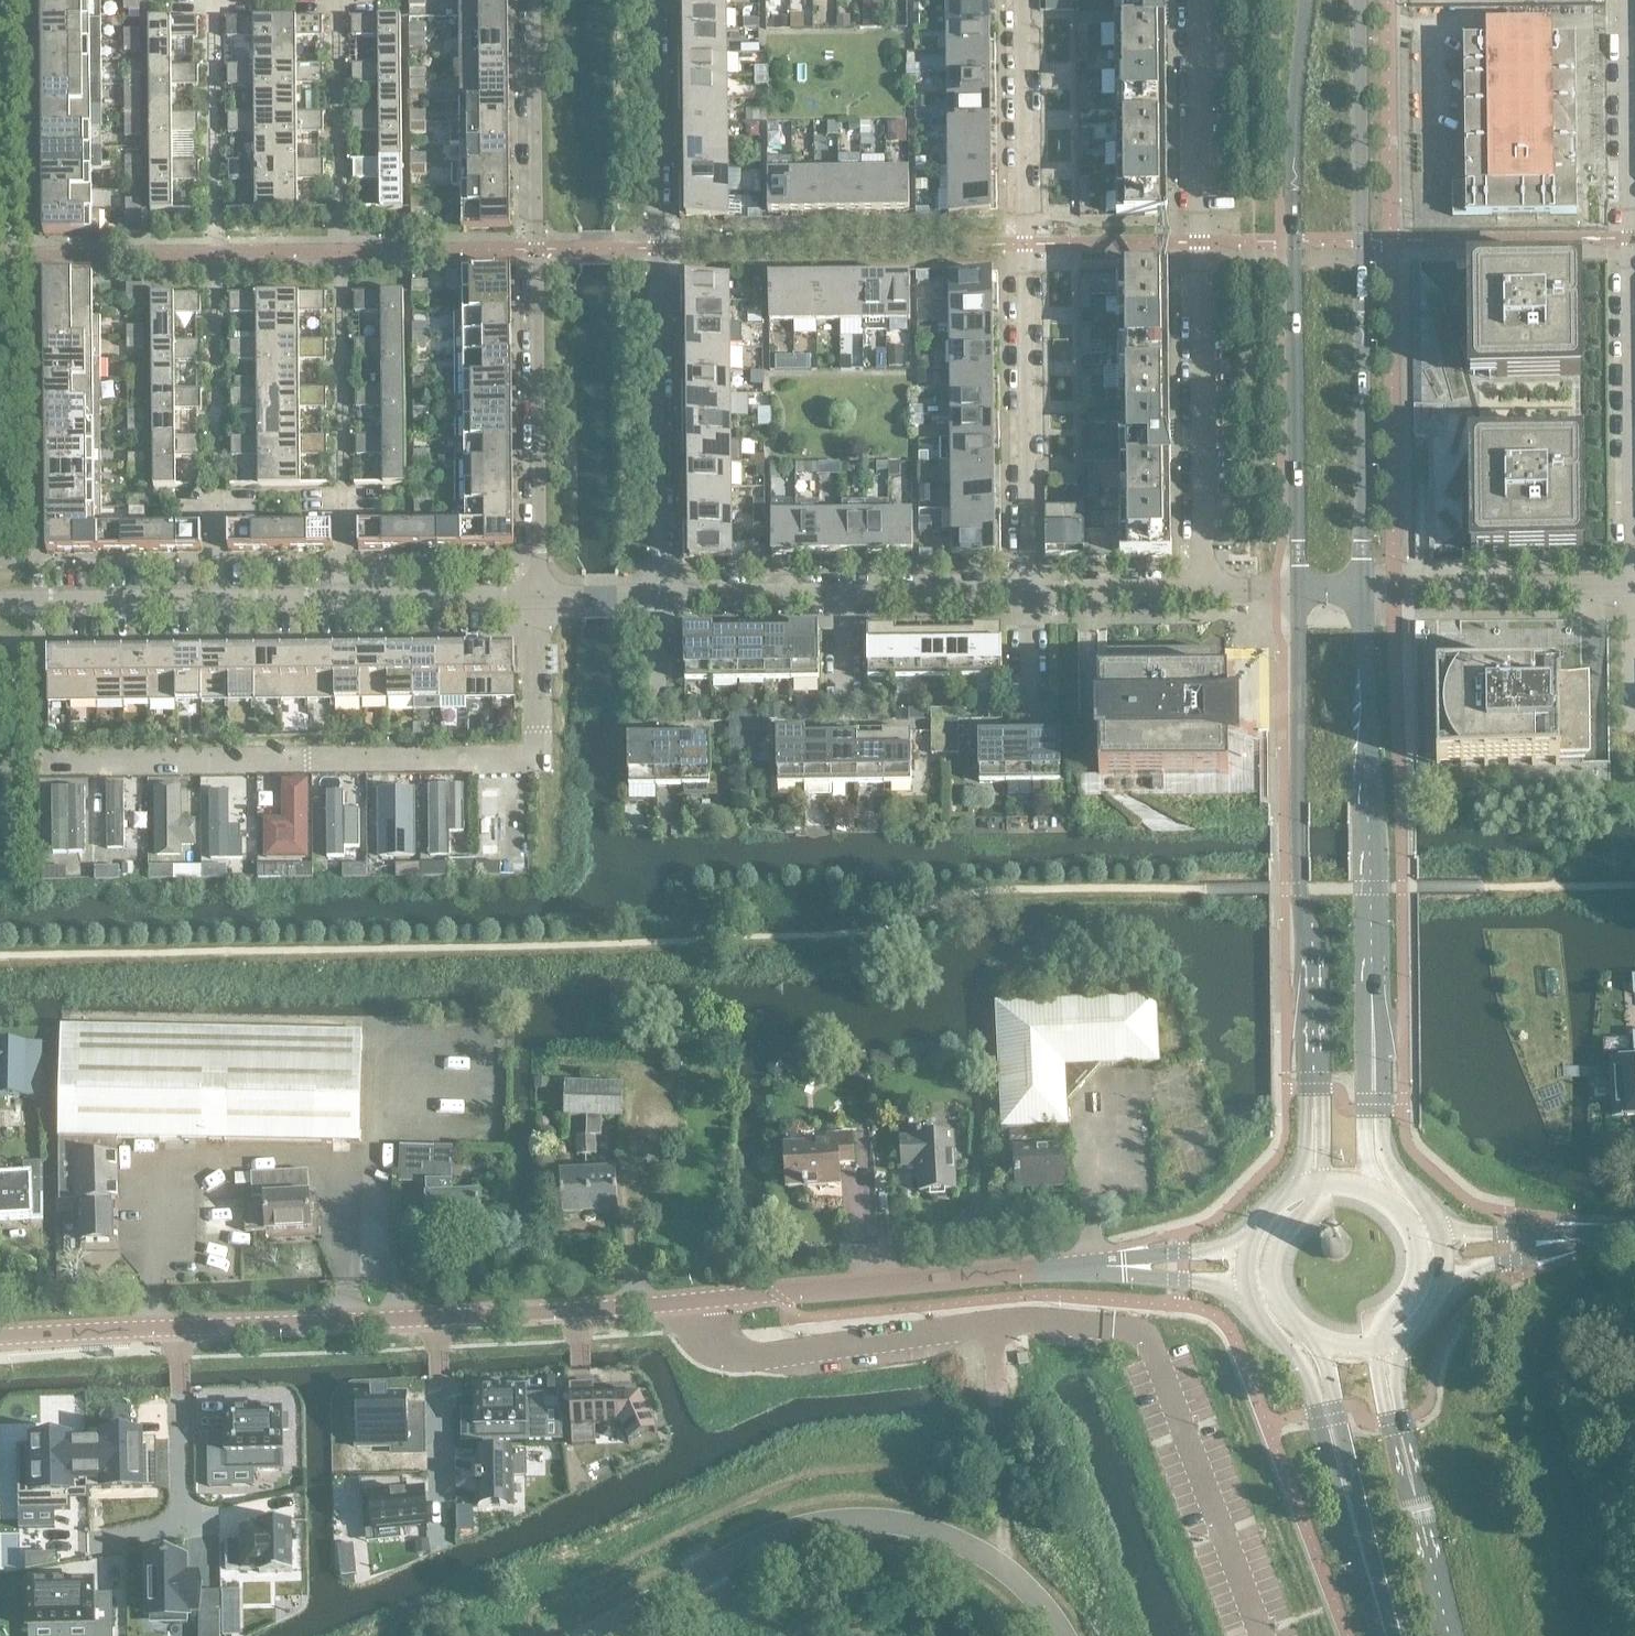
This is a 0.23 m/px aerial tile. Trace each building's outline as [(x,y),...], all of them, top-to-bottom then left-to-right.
[(90,0),(81,0),(41,1),(42,22),(91,21),(90,0)] [(140,0),(125,0),(125,10),(140,10),(140,0)] [(509,0),(460,0),(460,17),(509,17),(509,0)] [(727,0),(685,0),(685,12),(706,12),(706,3),(727,3),(727,0)] [(867,24),(876,24),(875,8),(885,8),(885,0),(866,0),(867,24)] [(989,27),(989,9),(968,9),(968,0),(947,0),(947,28),(989,27)] [(989,0),(947,0),(968,0),(968,9),(989,9),(989,0)] [(1114,15),(1123,15),(1132,14),(1141,14),(1150,14),(1158,14),(1158,24),(1159,25),(1166,25),(1167,25),(1166,0),(1114,0),(1114,15)] [(1060,11),(1060,1),(1046,1),(1046,11),(1060,11)] [(1073,11),(1073,1),(1060,1),(1060,11),(1073,11)] [(727,30),(727,7),(727,3),(706,3),(706,12),(685,12),(685,31),(727,30)] [(1132,24),(1132,14),(1123,15),(1123,25),(1132,24)] [(1141,24),(1141,14),(1132,14),(1132,24),(1141,24)] [(1150,24),(1150,14),(1141,14),(1141,24),(1150,24)] [(1158,24),(1158,14),(1150,14),(1150,24),(1158,24)] [(1088,25),(1088,15),(1079,15),(1079,19),(1078,19),(1078,25),(1088,25)] [(1097,25),(1097,15),(1088,15),(1088,25),(1097,25)] [(1106,25),(1106,15),(1097,15),(1097,25),(1106,25)] [(1115,25),(1114,15),(1106,15),(1106,25),(1115,25)] [(1123,25),(1123,15),(1114,15),(1115,25),(1123,25)] [(297,65),(297,38),(323,37),(323,19),(325,19),(325,17),(275,18),(276,66),(297,66),(297,65)] [(402,65),(401,18),(401,17),(350,17),(350,18),(352,18),(353,37),(379,37),(379,65),(402,65)] [(509,38),(509,21),(509,17),(460,17),(460,38),(509,38)] [(276,66),(275,18),(225,18),(226,20),(228,20),(228,38),(254,38),(255,66),(255,67),(276,66)] [(172,67),(172,39),(198,39),(198,20),(200,20),(200,19),(149,19),(150,68),(172,67)] [(91,42),(91,21),(42,22),(42,43),(91,42)] [(1166,48),(1166,25),(1159,25),(1158,24),(1150,24),(1141,24),(1132,24),(1123,25),(1115,25),(1115,48),(1166,48)] [(426,38),(426,27),(410,28),(410,38),(426,38)] [(989,45),(989,27),(947,28),(948,55),(969,55),(968,45),(989,45)] [(141,41),(140,32),(140,30),(125,31),(125,42),(141,41)] [(727,57),(727,30),(685,31),(686,48),(685,49),(706,48),(707,58),(727,57)] [(1089,49),(1089,35),(1079,35),(1079,49),(1089,49)] [(426,49),(426,38),(410,38),(410,49),(426,49)] [(509,60),(509,42),(509,38),(460,38),(460,60),(509,60)] [(1577,215),(1575,38),(1464,40),(1466,185),(1453,185),(1453,217),(1577,215)] [(141,52),(141,41),(125,42),(125,52),(141,52)] [(91,64),(91,42),(42,43),(42,65),(91,64)] [(996,67),(996,44),(995,44),(995,45),(989,45),(968,45),(969,55),(948,55),(948,74),(990,74),(990,65),(995,65),(995,67),(996,67)] [(728,77),(727,57),(707,58),(706,48),(685,49),(686,48),(680,48),(680,47),(679,47),(679,70),(680,70),(680,69),(686,69),(686,77),(728,77)] [(1167,72),(1166,48),(1115,48),(1115,72),(1167,72)] [(1089,62),(1089,49),(1079,49),(1079,62),(1089,62)] [(509,81),(509,64),(509,60),(460,60),(461,81),(509,81)] [(91,85),(91,64),(42,65),(42,86),(91,85)] [(297,114),(297,113),(297,85),(324,85),(323,67),(326,66),(326,65),(297,65),(297,66),(276,66),(276,114),(297,114)] [(402,113),(402,65),(379,65),(351,65),(351,66),(353,66),(353,85),(380,85),(380,112),(380,113),(402,113)] [(172,115),(172,87),(199,86),(198,68),(201,68),(201,66),(172,67),(150,68),(150,115),(172,115)] [(276,114),(276,66),(255,67),(255,66),(226,66),(226,68),(228,68),(228,86),(255,86),(255,114),(276,114)] [(920,74),(920,66),(907,66),(907,75),(920,74)] [(769,76),(769,67),(755,68),(755,76),(769,76)] [(426,81),(426,70),(411,71),(411,81),(426,81)] [(1167,95),(1167,72),(1115,72),(1115,96),(1167,95)] [(141,84),(141,73),(125,74),(125,84),(141,84)] [(920,84),(920,74),(907,75),(907,84),(920,84)] [(997,103),(996,81),(996,82),(990,82),(990,74),(948,74),(948,94),(969,93),(969,103),(990,102),(990,103),(996,103),(997,103)] [(769,85),(769,76),(755,76),(756,85),(769,85)] [(728,96),(728,77),(686,77),(686,85),(680,85),(680,84),(679,84),(679,107),(680,107),(680,106),(686,106),(707,105),(707,96),(728,96)] [(427,92),(426,81),(411,81),(411,92),(427,92)] [(510,102),(509,85),(509,81),(461,81),(461,102),(510,102)] [(1089,96),(1089,83),(1079,83),(1079,96),(1089,96)] [(141,95),(141,84),(125,84),(126,95),(141,95)] [(91,106),(91,85),(42,86),(43,107),(91,106)] [(990,120),(990,103),(990,102),(969,103),(969,93),(948,94),(948,121),(990,120)] [(1167,120),(1167,95),(1115,96),(1116,120),(1167,120)] [(728,123),(728,100),(728,96),(707,96),(707,105),(686,106),(686,124),(728,123)] [(1089,110),(1089,96),(1079,96),(1079,110),(1089,110)] [(510,123),(510,107),(510,102),(461,102),(461,123),(510,123)] [(92,127),(91,106),(43,107),(43,128),(92,127)] [(403,161),(402,113),(380,113),(380,112),(351,113),(351,114),(353,114),(354,133),(380,132),(380,160),(380,161),(403,161)] [(298,161),(298,133),(324,133),(324,114),(326,114),(326,113),(297,113),(297,114),(276,114),(277,162),(298,162),(298,161)] [(427,124),(427,113),(411,113),(411,124),(427,124)] [(173,163),(173,162),(173,135),(199,134),(199,116),(201,116),(201,114),(172,115),(150,115),(151,163),(173,163)] [(277,162),(276,114),(255,114),(226,114),(226,115),(229,115),(229,134),(255,134),(256,162),(277,162)] [(141,126),(141,116),(126,116),(126,127),(141,126)] [(990,138),(990,120),(948,121),(949,148),(969,148),(969,139),(990,138)] [(1167,144),(1167,120),(1116,120),(1116,144),(1167,144)] [(510,144),(510,128),(510,123),(461,123),(461,145),(510,144)] [(728,151),(728,123),(686,124),(686,142),(707,141),(708,151),(728,151)] [(427,134),(427,124),(411,124),(411,134),(427,134)] [(142,137),(141,126),(126,127),(126,137),(142,137)] [(92,149),(92,127),(43,128),(43,149),(92,149)] [(1090,144),(1090,131),(1080,131),(1080,144),(1090,144)] [(991,167),(990,143),(990,138),(969,139),(969,148),(949,148),(949,167),(991,167)] [(729,169),(728,151),(708,151),(707,141),(686,142),(687,170),(729,169)] [(510,165),(510,149),(510,144),(461,145),(462,166),(510,165)] [(1090,158),(1090,144),(1080,144),(1080,158),(1090,158)] [(1168,167),(1167,144),(1116,144),(1116,168),(1168,167)] [(92,170),(92,149),(43,149),(43,170),(92,170)] [(841,155),(842,166),(887,166),(887,154),(841,155)] [(427,166),(427,155),(411,155),(412,166),(427,166)] [(142,169),(142,158),(126,158),(126,169),(142,169)] [(403,209),(403,161),(380,161),(380,160),(352,160),(352,162),(354,162),(354,180),(381,180),(381,209),(403,209)] [(298,210),(298,181),(325,181),(324,162),(327,162),(327,161),(298,161),(298,162),(277,162),(277,210),(298,210)] [(173,211),(173,182),(200,182),(199,164),(202,163),(202,162),(173,162),(173,163),(151,163),(151,212),(173,211)] [(277,210),(277,162),(256,162),(227,162),(227,163),(229,163),(229,182),(256,181),(256,211),(277,210)] [(511,187),(510,170),(510,165),(462,166),(462,187),(511,187)] [(427,176),(427,166),(412,166),(412,177),(427,176)] [(991,185),(991,184),(991,167),(949,167),(949,194),(970,194),(970,185),(991,185)] [(1168,191),(1168,167),(1116,168),(1116,192),(1168,191)] [(142,179),(142,169),(126,169),(126,180),(142,179)] [(729,197),(729,169),(687,170),(687,187),(687,188),(708,188),(708,197),(729,197)] [(92,191),(92,170),(43,170),(43,192),(92,191)] [(910,212),(909,170),(889,171),(889,192),(881,192),(881,213),(910,212)] [(816,213),(816,171),(797,172),(797,193),(788,193),(789,214),(816,213)] [(835,213),(835,192),(843,192),(843,171),(816,171),(816,213),(835,213)] [(862,213),(862,171),(843,171),(843,192),(835,192),(835,213),(862,213)] [(881,213),(881,192),(889,192),(889,171),(862,171),(862,213),(881,213)] [(789,214),(788,193),(797,193),(797,172),(768,172),(769,214),(789,214)] [(1090,192),(1090,179),(1080,179),(1080,192),(1090,192)] [(998,214),(997,183),(997,184),(991,184),(991,185),(970,185),(970,194),(949,194),(949,215),(998,214)] [(511,208),(511,191),(511,187),(462,187),(462,208),(511,208)] [(729,217),(729,197),(708,197),(708,188),(687,188),(687,187),(681,187),(680,187),(681,217),(729,217)] [(92,212),(92,191),(43,192),(44,213),(51,213),(92,212)] [(1168,216),(1168,191),(1116,192),(1117,217),(1161,216),(1168,216)] [(1090,205),(1090,192),(1080,192),(1080,206),(1090,205)] [(428,208),(428,197),(412,198),(412,208),(428,208)] [(142,211),(142,200),(127,201),(127,211),(142,211)] [(428,219),(428,208),(412,208),(412,219),(428,219)] [(511,229),(511,212),(511,208),(462,208),(462,230),(511,229)] [(930,218),(930,209),(916,209),(916,218),(930,218)] [(143,223),(142,211),(127,211),(127,223),(143,223)] [(762,220),(762,213),(762,211),(749,211),(749,220),(762,220)] [(92,212),(51,213),(44,213),(44,234),(93,234),(92,212)] [(143,233),(143,223),(127,223),(127,234),(143,233)] [(1580,441),(1580,377),(1581,377),(1580,268),(1581,268),(1581,267),(1458,268),(1458,269),(1421,270),(1421,261),(1412,262),(1414,436),(1430,435),(1431,551),(1463,550),(1463,551),(1471,551),(1471,552),(1583,551),(1584,550),(1583,550),(1582,441),(1580,441)] [(1169,294),(1169,270),(1161,270),(1161,269),(1160,269),(1117,270),(1117,295),(1169,294)] [(512,291),(511,270),(463,270),(463,292),(512,291)] [(930,282),(930,273),(917,273),(917,282),(930,282)] [(93,296),(93,274),(44,275),(45,296),(93,296)] [(763,283),(763,274),(749,274),(749,283),(763,283)] [(999,306),(998,275),(950,275),(950,296),(971,296),(971,305),(992,305),(998,305),(999,306)] [(730,298),(730,278),(681,278),(682,309),(682,308),(688,308),(688,307),(709,307),(709,298),(730,298)] [(817,321),(817,279),(789,280),(790,301),(798,301),(798,322),(817,321)] [(845,321),(844,300),(836,300),(836,279),(817,279),(817,321),(845,321)] [(863,321),(863,279),(836,279),(836,300),(844,300),(845,321),(863,321)] [(891,321),(891,300),(882,300),(882,279),(863,279),(863,321),(891,321)] [(911,320),(911,280),(911,279),(882,279),(882,300),(891,300),(891,321),(911,320)] [(798,322),(798,301),(790,301),(789,280),(769,280),(770,322),(798,322)] [(1091,295),(1091,281),(1081,281),(1081,295),(1091,295)] [(429,293),(429,282),(413,282),(413,293),(429,293)] [(143,296),(143,285),(127,285),(128,296),(143,296)] [(512,312),(512,291),(463,292),(463,313),(512,312)] [(405,340),(404,292),(353,293),(353,294),(355,294),(355,313),(382,312),(382,340),(382,341),(405,340)] [(279,342),(278,293),(228,294),(228,295),(231,295),(231,314),(257,314),(258,341),(258,342),(279,342)] [(300,341),(299,313),(326,313),(326,294),(328,294),(328,293),(278,293),(279,342),(300,342),(300,341)] [(429,303),(429,293),(413,293),(413,304),(429,303)] [(175,343),(175,342),(175,315),(201,314),(201,296),(203,296),(203,294),(152,295),(153,343),(175,343)] [(1169,318),(1169,294),(1117,295),(1118,318),(1169,318)] [(1091,308),(1091,295),(1081,295),(1081,308),(1091,308)] [(94,317),(93,296),(45,296),(45,317),(94,317)] [(143,307),(143,297),(143,296),(128,296),(128,307),(143,307)] [(992,323),(992,305),(971,305),(971,296),(950,296),(950,323),(992,323)] [(730,325),(730,302),(730,298),(709,298),(709,307),(688,307),(688,308),(688,326),(730,325)] [(512,334),(512,312),(463,313),(463,334),(512,334)] [(94,338),(94,317),(45,317),(45,338),(94,338)] [(1169,342),(1169,318),(1118,318),(1118,342),(1169,342)] [(993,351),(992,323),(950,323),(951,342),(971,342),(971,351),(993,351)] [(429,335),(429,324),(413,324),(413,335),(429,335)] [(730,344),(730,325),(688,326),(689,354),(710,354),(710,344),(730,344)] [(144,338),(144,327),(128,328),(128,338),(144,338)] [(1092,342),(1092,329),(1082,329),(1082,343),(1092,342)] [(512,355),(512,334),(463,334),(464,355),(512,355)] [(429,346),(429,335),(413,335),(414,346),(429,346)] [(94,359),(94,338),(45,338),(45,360),(94,359)] [(144,349),(144,338),(128,338),(128,349),(144,349)] [(405,388),(405,340),(382,341),(382,340),(354,340),(354,342),(356,342),(356,360),(382,360),(383,388),(405,388)] [(279,390),(279,342),(258,342),(258,341),(229,342),(229,343),(231,343),(231,362),(258,361),(258,389),(258,390),(279,390)] [(300,390),(300,389),(300,361),(326,361),(326,342),(328,342),(328,341),(300,341),(300,342),(279,342),(279,390),(300,390)] [(175,391),(175,390),(175,362),(202,362),(201,344),(204,343),(204,342),(175,342),(175,343),(153,343),(153,391),(175,391)] [(993,369),(993,351),(971,351),(971,342),(951,342),(951,369),(993,369)] [(1092,356),(1092,342),(1082,343),(1082,356),(1092,356)] [(1170,366),(1169,342),(1118,342),(1118,366),(1170,366)] [(731,371),(730,348),(730,344),(710,344),(710,354),(689,354),(689,372),(731,371)] [(513,376),(512,355),(464,355),(464,377),(513,376)] [(94,381),(94,359),(45,360),(45,381),(94,381)] [(794,371),(794,361),(785,361),(785,371),(794,371)] [(803,371),(803,361),(794,361),(794,371),(803,371)] [(1170,390),(1170,366),(1118,366),(1118,390),(1170,390)] [(430,377),(429,367),(414,367),(414,377),(430,377)] [(993,386),(993,369),(951,369),(951,397),(972,396),(972,387),(993,387),(993,386)] [(144,380),(144,370),(128,370),(129,380),(144,380)] [(731,399),(731,371),(689,372),(689,389),(689,390),(710,390),(710,399),(731,399)] [(513,397),(513,376),(464,377),(464,398),(513,397)] [(430,388),(430,377),(414,377),(414,388),(430,388)] [(1092,391),(1092,377),(1082,377),(1082,391),(1092,391)] [(144,391),(144,380),(129,380),(129,391),(144,391)] [(94,402),(94,381),(45,381),(46,402),(94,402)] [(1000,408),(1000,386),(999,386),(993,386),(993,387),(972,387),(972,396),(951,397),(951,416),(993,416),(993,407),(999,407),(999,408),(1000,408)] [(406,436),(405,388),(383,388),(354,388),(354,390),(356,390),(356,408),(383,408),(383,436),(383,437),(406,436)] [(280,438),(279,390),(258,390),(258,389),(229,390),(229,391),(231,391),(232,410),(258,409),(258,437),(258,438),(280,438)] [(301,437),(300,409),(327,409),(327,390),(329,390),(329,389),(300,389),(300,390),(279,390),(280,438),(301,437)] [(731,418),(731,399),(710,399),(710,390),(689,390),(689,389),(683,389),(682,389),(683,412),(684,412),(684,410),(689,410),(689,418),(731,418)] [(176,438),(176,410),(202,410),(202,391),(204,391),(204,390),(175,390),(175,391),(153,391),(154,439),(176,439),(176,438)] [(1170,422),(1170,390),(1118,390),(1119,414),(1128,414),(1136,414),(1145,414),(1154,414),(1163,414),(1163,424),(1170,424),(1170,422)] [(1092,404),(1092,391),(1082,391),(1082,404),(1092,404)] [(513,418),(513,397),(464,398),(464,419),(513,418)] [(95,423),(94,402),(46,402),(46,423),(95,423)] [(924,416),(924,407),(910,407),(910,416),(924,416)] [(430,419),(430,409),(414,409),(414,420),(430,419)] [(772,418),(772,409),(759,409),(759,418),(772,418)] [(145,423),(144,412),(129,412),(129,423),(145,423)] [(1119,424),(1119,414),(1110,415),(1110,424),(1119,424)] [(1128,424),(1128,414),(1119,414),(1119,424),(1128,424)] [(1136,424),(1136,414),(1128,414),(1128,424),(1136,424)] [(1145,424),(1145,414),(1136,414),(1136,424),(1145,424)] [(1154,424),(1154,414),(1145,414),(1145,424),(1154,424)] [(1163,424),(1163,414),(1154,414),(1154,424),(1163,424)] [(1092,424),(1092,415),(1082,415),(1083,424),(1092,424)] [(1101,424),(1101,415),(1092,415),(1092,424),(1101,424)] [(1110,424),(1110,415),(1101,415),(1101,424),(1110,424)] [(924,425),(924,416),(910,416),(911,425),(924,425)] [(1000,445),(1000,422),(999,422),(999,423),(993,423),(993,416),(951,416),(952,435),(972,435),(972,444),(993,444),(993,445),(999,444),(999,445),(1000,445)] [(513,439),(513,418),(464,419),(464,440),(513,439)] [(731,437),(731,418),(689,418),(689,427),(684,427),(684,425),(683,425),(683,448),(684,448),(684,447),(690,448),(690,447),(711,447),(711,438),(731,437)] [(772,426),(772,418),(759,418),(759,427),(772,426)] [(430,430),(430,419),(414,420),(415,430),(430,430)] [(1171,422),(1170,422),(1170,424),(1163,424),(1154,424),(1145,424),(1136,424),(1128,424),(1119,424),(1119,452),(1128,452),(1137,451),(1145,451),(1154,451),(1163,451),(1171,451),(1171,422)] [(95,444),(95,423),(46,423),(46,444),(95,444)] [(145,434),(145,423),(129,423),(129,434),(145,434)] [(994,462),(993,445),(993,444),(972,444),(972,435),(952,435),(952,462),(994,462)] [(301,486),(301,457),(327,456),(327,438),(329,438),(329,436),(301,437),(280,438),(280,486),(301,486)] [(406,485),(406,436),(383,437),(383,436),(355,436),(355,438),(357,437),(357,456),(383,456),(384,485),(406,485)] [(280,486),(280,438),(258,438),(258,437),(230,437),(230,439),(232,439),(232,457),(259,457),(259,486),(280,486)] [(732,465),(731,441),(731,437),(711,438),(711,447),(690,447),(690,448),(690,465),(732,465)] [(176,487),(176,458),(203,458),(202,439),(205,439),(205,438),(176,438),(176,439),(154,439),(154,487),(176,487)] [(513,461),(513,439),(464,440),(465,462),(513,461)] [(95,466),(95,444),(46,444),(46,466),(95,466)] [(1137,462),(1137,451),(1128,452),(1128,462),(1137,462)] [(1146,461),(1145,451),(1137,451),(1137,462),(1146,461)] [(1154,461),(1154,451),(1145,451),(1146,461),(1154,461)] [(1163,461),(1163,451),(1154,451),(1154,461),(1163,461)] [(1171,463),(1171,451),(1163,451),(1163,461),(1163,463),(1171,463)] [(430,462),(430,452),(415,452),(415,463),(430,462)] [(1092,462),(1092,452),(1083,452),(1083,462),(1092,462)] [(1101,462),(1101,452),(1092,452),(1092,462),(1101,462)] [(1110,462),(1110,452),(1101,452),(1101,462),(1110,462)] [(1119,462),(1119,452),(1110,452),(1110,462),(1119,462)] [(1128,462),(1128,452),(1119,452),(1119,462),(1128,462)] [(145,466),(145,455),(129,455),(129,466),(145,466)] [(843,460),(774,461),(774,485),(802,485),(801,473),(843,472),(843,460)] [(514,482),(513,461),(465,462),(465,483),(514,482)] [(1171,485),(1171,463),(1163,463),(1163,461),(1154,461),(1146,461),(1137,462),(1128,462),(1119,462),(1120,485),(1171,485)] [(431,473),(430,462),(415,463),(415,473),(431,473)] [(994,480),(994,462),(952,462),(952,490),(973,489),(973,480),(994,480)] [(732,492),(732,465),(690,465),(690,483),(711,483),(711,492),(732,492)] [(95,487),(95,466),(46,466),(46,487),(95,487)] [(145,477),(145,466),(129,466),(129,477),(145,477)] [(1099,486),(1099,472),(1089,472),(1089,486),(1099,486)] [(1065,486),(1065,476),(1051,477),(1051,487),(1065,486)] [(1078,486),(1078,476),(1065,476),(1065,486),(1078,486)] [(994,508),(994,485),(994,480),(973,480),(973,489),(952,490),(952,509),(994,508)] [(514,503),(514,482),(465,483),(465,504),(514,503)] [(732,511),(732,492),(711,492),(711,483),(690,483),(690,511),(732,511)] [(1171,509),(1171,485),(1120,485),(1120,510),(1171,509)] [(1099,499),(1099,486),(1089,486),(1089,499),(1099,499)] [(96,508),(95,487),(46,487),(47,508),(96,508)] [(431,505),(431,494),(415,494),(415,505),(431,505)] [(757,496),(758,518),(770,517),(769,496),(757,496)] [(145,508),(145,497),(130,497),(130,508),(145,508)] [(514,524),(514,503),(465,504),(465,525),(465,526),(507,526),(507,524),(514,524)] [(431,516),(431,505),(415,505),(415,516),(431,516)] [(96,530),(96,529),(96,508),(47,508),(47,529),(54,529),(54,531),(96,530)] [(146,519),(145,508),(130,508),(130,519),(146,519)] [(994,526),(994,508),(952,509),(953,536),(973,536),(973,526),(994,526)] [(1171,532),(1171,509),(1120,510),(1120,532),(1171,532)] [(1066,559),(1065,510),(1045,510),(1046,540),(1046,559),(1057,559),(1066,559)] [(1085,558),(1085,532),(1085,510),(1065,510),(1066,559),(1085,558)] [(732,538),(732,511),(690,511),(691,529),(690,529),(712,529),(712,538),(732,538)] [(866,554),(865,512),(847,513),(847,534),(838,534),(839,555),(866,554)] [(885,554),(885,533),(893,533),(893,512),(865,512),(866,554),(885,554)] [(913,554),(913,512),(893,512),(893,533),(885,533),(885,554),(913,554)] [(792,555),(792,534),(800,534),(800,513),(772,513),(772,555),(792,555)] [(819,555),(819,513),(800,513),(800,534),(792,534),(792,555),(819,555)] [(839,555),(838,534),(847,534),(847,513),(819,513),(819,555),(839,555)] [(514,547),(514,524),(507,524),(507,526),(465,526),(465,525),(462,525),(462,547),(514,547)] [(462,547),(462,525),(411,526),(411,548),(462,547)] [(1001,556),(1001,525),(1000,525),(1000,526),(994,526),(973,526),(973,536),(953,536),(953,556),(1001,556)] [(411,548),(411,526),(359,526),(359,549),(411,548)] [(281,549),(280,527),(229,528),(229,550),(281,549)] [(333,549),(332,527),(280,527),(281,549),(333,549)] [(202,550),(202,528),(150,529),(150,551),(202,550)] [(733,558),(732,538),(712,538),(712,529),(690,529),(691,529),(685,529),(685,528),(684,528),(684,559),(733,558)] [(99,551),(99,529),(96,529),(96,530),(54,531),(54,529),(47,529),(47,552),(99,551)] [(150,551),(150,529),(99,529),(99,551),(150,551)] [(1172,558),(1172,542),(1171,542),(1171,532),(1120,532),(1085,532),(1085,558),(1172,558)] [(933,559),(933,550),(920,551),(920,559),(933,559)] [(766,561),(766,554),(765,552),(752,552),(752,561),(766,561)] [(1583,763),(1582,678),(1583,678),(1582,620),(1460,621),(1460,631),(1439,631),(1439,621),(1415,621),(1417,789),(1610,787),(1610,762),(1583,763)] [(1003,678),(1002,626),(973,626),(973,631),(974,631),(975,678),(1003,678)] [(896,679),(895,632),(897,632),(896,627),(868,627),(868,679),(896,679)] [(820,680),(819,628),(790,628),(790,633),(792,633),(792,680),(820,680)] [(713,681),(712,634),(714,634),(714,629),(685,629),(685,681),(713,681)] [(974,631),(973,631),(972,631),(972,632),(966,632),(966,631),(948,632),(949,678),(975,678),(974,631)] [(922,679),(922,632),(919,632),(919,633),(913,633),(913,632),(897,632),(895,632),(896,679),(922,679)] [(949,678),(948,632),(945,632),(939,632),(922,632),(922,679),(949,678)] [(766,680),(765,633),(763,633),(763,634),(756,634),(739,634),(739,681),(766,680)] [(792,633),(790,633),(789,633),(789,634),(783,634),(783,633),(765,633),(766,680),(792,680),(792,633)] [(739,681),(739,634),(736,634),(730,634),(714,634),(712,634),(713,681),(739,681)] [(467,655),(468,655),(468,649),(467,649),(467,647),(466,647),(466,649),(453,649),(453,655),(441,655),(440,655),(441,699),(464,699),(464,706),(467,706),(467,699),(467,655)] [(493,655),(494,655),(494,649),(493,649),(493,647),(492,647),(492,649),(479,649),(479,655),(468,655),(467,655),(467,699),(490,699),(490,706),(494,706),(493,655)] [(516,699),(515,647),(514,647),(514,648),(501,648),(501,654),(494,655),(493,655),(494,706),(497,706),(497,699),(516,699)] [(361,656),(363,656),(362,650),(361,650),(361,648),(360,648),(360,650),(347,650),(347,656),(336,656),(335,656),(335,700),(358,700),(358,707),(361,707),(361,700),(361,656)] [(388,656),(389,656),(389,650),(388,650),(388,648),(387,648),(387,650),(374,650),(374,656),(363,656),(361,656),(361,700),(385,700),(385,707),(388,707),(388,700),(388,656)] [(414,655),(415,655),(415,649),(414,649),(414,648),(413,648),(413,649),(400,649),(401,655),(389,656),(388,656),(388,700),(411,700),(411,707),(414,707),(414,700),(414,655)] [(440,655),(441,655),(441,649),(441,648),(440,648),(440,649),(427,649),(427,655),(415,655),(414,655),(414,700),(437,699),(438,706),(441,706),(441,699),(440,655)] [(256,657),(257,657),(257,651),(256,651),(256,649),(255,649),(255,651),(242,651),(242,657),(230,657),(229,657),(230,701),(253,701),(253,708),(256,708),(256,701),(256,657)] [(282,657),(283,657),(283,651),(282,651),(282,649),(281,649),(281,651),(268,651),(268,657),(257,657),(256,657),(256,701),(279,701),(279,708),(282,708),(282,701),(282,657)] [(308,656),(309,656),(309,650),(309,649),(308,649),(308,650),(295,650),(295,657),(283,657),(282,657),(282,701),(305,701),(305,708),(309,708),(309,701),(308,656)] [(335,656),(336,656),(336,650),(335,650),(335,649),(334,649),(334,650),(321,650),(321,656),(309,656),(308,656),(309,701),(332,700),(332,707),(335,707),(335,700),(335,656)] [(150,658),(151,658),(151,652),(150,652),(150,650),(149,650),(149,652),(136,652),(136,658),(125,658),(123,658),(124,702),(147,702),(147,709),(150,709),(150,702),(150,658)] [(176,658),(177,658),(177,652),(176,652),(176,650),(176,652),(162,652),(163,658),(151,658),(150,658),(150,702),(173,702),(173,709),(177,709),(177,702),(176,658)] [(202,657),(204,657),(204,651),(203,651),(203,650),(202,650),(202,651),(189,652),(189,658),(177,658),(176,658),(177,702),(200,702),(200,709),(203,709),(203,702),(202,657)] [(229,657),(230,657),(230,651),(230,650),(229,650),(229,651),(216,651),(216,657),(204,657),(202,657),(203,702),(226,701),(227,708),(230,708),(230,701),(229,657)] [(71,659),(72,659),(72,653),(71,653),(71,651),(70,651),(70,653),(58,653),(58,659),(51,659),(51,653),(49,653),(49,651),(46,651),(46,674),(49,674),(49,703),(68,703),(68,710),(71,710),(71,703),(71,659)] [(97,658),(98,658),(98,652),(98,651),(97,651),(97,652),(83,653),(84,659),(72,659),(71,659),(71,703),(94,703),(94,710),(98,710),(98,703),(97,658)] [(123,658),(125,658),(124,652),(124,651),(123,651),(123,652),(110,652),(110,658),(98,658),(97,658),(98,703),(121,702),(121,709),(124,709),(124,702),(123,658)] [(1260,731),(1259,659),(1219,660),(1219,654),(1107,655),(1107,661),(1098,661),(1100,779),(1081,779),(1081,793),(1260,791),(1259,732),(1259,731),(1260,731)] [(1003,719),(1003,709),(989,709),(990,719),(1003,719)] [(882,720),(882,710),(868,711),(869,720),(882,720)] [(923,720),(923,710),(909,710),(909,720),(923,720)] [(945,719),(945,710),(932,710),(932,719),(945,719)] [(959,718),(958,710),(945,710),(945,719),(959,718)] [(820,721),(820,711),(807,711),(807,721),(820,721)] [(699,722),(699,712),(686,712),(686,722),(699,722)] [(744,721),(743,712),(730,712),(730,721),(744,721)] [(757,721),(757,712),(743,712),(744,721),(757,721)] [(959,727),(959,719),(959,718),(945,719),(945,727),(959,727)] [(945,727),(945,719),(932,719),(932,728),(945,727)] [(744,730),(744,721),(730,721),(730,730),(744,730)] [(757,729),(757,722),(757,721),(744,721),(744,730),(757,729)] [(945,736),(945,727),(932,728),(932,736),(945,736)] [(959,736),(959,727),(945,727),(945,736),(959,736)] [(757,738),(757,733),(757,729),(744,730),(744,738),(757,738)] [(744,738),(744,730),(730,730),(730,739),(744,738)] [(912,769),(912,731),(883,732),(883,737),(884,737),(884,784),(897,784),(912,783),(911,769),(912,769)] [(805,785),(805,738),(806,738),(806,733),(777,733),(778,770),(778,785),(793,785),(805,785)] [(1061,767),(1060,735),(1033,736),(1033,782),(1046,782),(1060,782),(1060,767),(1061,767)] [(945,745),(945,736),(932,736),(932,745),(945,745)] [(959,745),(959,736),(945,736),(945,745),(959,745)] [(1007,783),(1006,736),(979,736),(979,768),(980,768),(980,783),(995,782),(995,783),(1007,783)] [(1033,782),(1033,736),(1006,736),(1007,783),(1033,782)] [(858,784),(858,737),(855,737),(855,738),(849,738),(849,737),(831,738),(832,785),(858,784)] [(884,737),(883,737),(882,737),(881,738),(875,738),(875,737),(858,737),(858,784),(884,784),(884,737)] [(744,747),(744,738),(730,739),(730,748),(744,747)] [(757,747),(757,738),(744,738),(744,747),(757,747)] [(832,785),(831,738),(829,738),(822,738),(806,738),(805,738),(805,785),(832,785)] [(657,786),(656,739),(629,740),(629,772),(630,772),(630,786),(644,786),(657,786)] [(683,786),(683,739),(656,739),(657,786),(683,786)] [(711,771),(710,739),(683,739),(683,786),(683,796),(717,796),(717,771),(711,771)] [(528,773),(476,774),(477,863),(477,876),(501,876),(530,876),(528,773)] [(476,774),(422,775),(423,864),(423,877),(447,877),(477,876),(477,863),(476,774)] [(367,775),(313,776),(314,865),(314,878),(343,878),(368,878),(368,864),(367,775)] [(402,775),(367,775),(368,864),(368,878),(397,877),(421,877),(423,877),(423,864),(422,775),(402,775)] [(257,776),(202,777),(203,866),(203,879),(227,879),(258,879),(257,776)] [(276,776),(257,776),(258,879),(289,878),(314,878),(314,865),(313,776),(276,776)] [(149,777),(95,778),(96,867),(96,880),(120,880),(150,880),(150,866),(149,777)] [(156,777),(149,777),(150,866),(150,880),(174,879),(203,879),(203,866),(202,777),(156,777)] [(95,778),(40,778),(41,868),(43,868),(43,881),(67,880),(96,880),(96,867),(95,778)] [(1161,1064),(1159,1013),(1177,1012),(1176,994),(1158,995),(1158,996),(996,1003),(1002,1131),(1070,1127),(1068,1098),(1097,1067),(1161,1064)] [(44,1043),(44,1025),(29,1025),(29,1043),(40,1043),(44,1043)] [(360,1143),(362,1034),(362,1032),(64,1027),(62,1138),(59,1138),(59,1154),(60,1200),(81,1200),(82,1241),(114,1240),(113,1199),(119,1199),(118,1153),(117,1139),(360,1143)] [(1612,1061),(1615,1117),(1634,1116),(1634,1033),(1633,1034),(1634,1060),(1612,1061)] [(40,1043),(29,1043),(0,1043),(0,1097),(40,1096),(40,1043)] [(622,1117),(623,1084),(566,1083),(565,1116),(588,1116),(587,1136),(596,1135),(596,1136),(602,1136),(602,1117),(622,1117)] [(854,1164),(852,1133),(836,1133),(836,1143),(786,1145),(788,1188),(840,1185),(839,1165),(854,1164)] [(956,1191),(953,1134),(922,1136),(922,1133),(918,1134),(918,1136),(917,1136),(917,1138),(901,1139),(902,1167),(919,1166),(920,1193),(930,1192),(931,1197),(946,1197),(945,1191),(956,1191)] [(597,1154),(596,1136),(596,1135),(587,1136),(586,1136),(587,1155),(597,1154)] [(587,1155),(586,1136),(577,1136),(578,1156),(587,1155)] [(1068,1186),(1066,1156),(1066,1146),(1015,1148),(1017,1188),(1068,1186)] [(436,1183),(437,1148),(401,1147),(400,1184),(429,1184),(429,1183),(436,1183)] [(43,1163),(25,1164),(26,1177),(0,1179),(0,1221),(34,1219),(33,1195),(43,1195),(43,1163)] [(311,1229),(308,1171),(252,1174),(253,1199),(244,1199),(246,1232),(311,1229)] [(619,1212),(616,1171),(588,1173),(591,1213),(619,1212)] [(591,1213),(588,1173),(561,1174),(563,1215),(591,1213)] [(480,1205),(479,1200),(478,1200),(478,1194),(452,1195),(452,1184),(436,1183),(429,1183),(429,1184),(428,1196),(427,1196),(428,1203),(426,1203),(426,1208),(428,1208),(429,1223),(479,1220),(478,1205),(480,1205)] [(1018,1356),(1020,1367),(1029,1365),(1027,1355),(1018,1356)] [(534,1387),(453,1388),(454,1432),(471,1432),(471,1438),(522,1437),(522,1418),(535,1418),(534,1387)] [(369,1396),(354,1396),(354,1422),(358,1422),(358,1449),(360,1449),(360,1445),(394,1444),(394,1455),(414,1455),(414,1426),(409,1426),(409,1399),(388,1399),(388,1395),(375,1396),(375,1399),(369,1399),(369,1396)] [(572,1399),(570,1399),(572,1429),(621,1426),(627,1442),(655,1430),(644,1406),(640,1396),(629,1396),(618,1397),(572,1399)] [(209,1436),(210,1472),(254,1471),(284,1470),(284,1453),(285,1453),(284,1451),(284,1432),(289,1431),(289,1415),(283,1416),(283,1413),(284,1413),(284,1411),(282,1411),(281,1411),(262,1412),(261,1409),(248,1410),(248,1412),(228,1412),(226,1412),(226,1414),(226,1416),(227,1436),(209,1436)] [(106,1444),(88,1444),(89,1490),(141,1489),(141,1477),(158,1476),(157,1439),(140,1439),(140,1434),(105,1435),(106,1444)] [(36,1443),(17,1444),(18,1507),(72,1506),(71,1490),(89,1490),(88,1444),(70,1444),(70,1438),(36,1438),(36,1443)] [(478,1453),(478,1474),(477,1474),(477,1486),(479,1486),(479,1492),(479,1507),(514,1507),(514,1481),(514,1477),(527,1477),(526,1452),(478,1453)] [(405,1494),(404,1478),(360,1479),(362,1500),(372,1499),(375,1531),(378,1531),(379,1540),(379,1541),(401,1539),(401,1538),(400,1538),(400,1529),(428,1526),(424,1492),(405,1494)] [(478,1526),(475,1503),(459,1506),(462,1528),(478,1526)] [(296,1571),(296,1519),(263,1519),(263,1526),(246,1526),(246,1537),(230,1537),(230,1568),(263,1568),(263,1571),(296,1571)] [(361,1572),(357,1542),(342,1544),(346,1574),(361,1572)] [(170,1559),(163,1559),(163,1560),(149,1560),(150,1609),(166,1609),(166,1625),(188,1624),(188,1611),(199,1611),(198,1577),(185,1577),(185,1560),(170,1560),(170,1559)] [(29,1582),(30,1626),(96,1625),(96,1635),(115,1635),(115,1594),(96,1594),(96,1582),(70,1582),(70,1579),(55,1579),(55,1582),(29,1582)] [(201,1635),(221,1635),(221,1624),(201,1625),(201,1635)]
